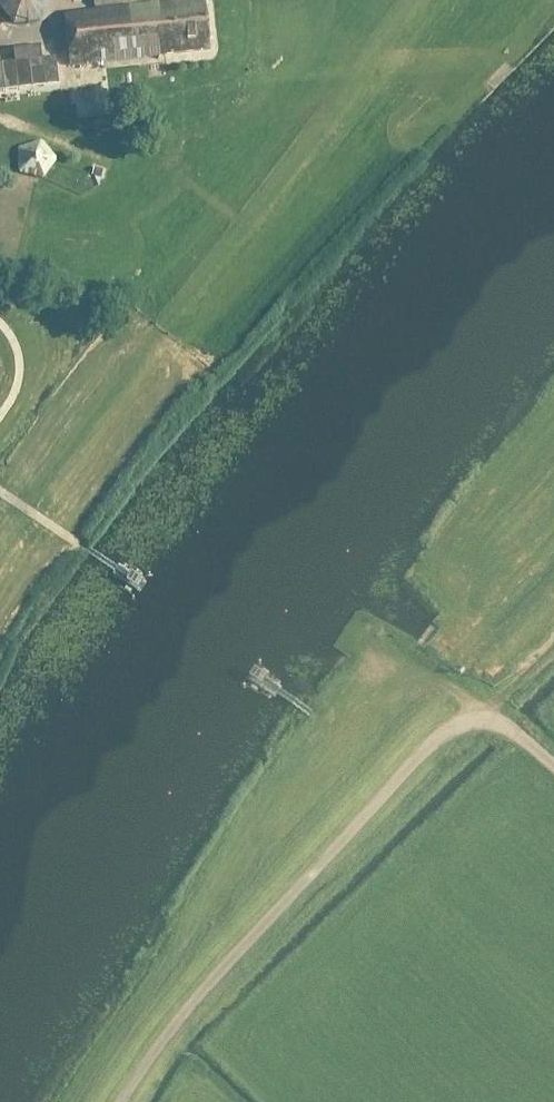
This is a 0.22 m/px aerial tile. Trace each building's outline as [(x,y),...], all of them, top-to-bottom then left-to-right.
[(203,0),(200,0),(157,5),(157,0),(93,0),(94,13),(62,17),(68,67),(209,50),(203,0)] [(14,64),(0,65),(0,93),(58,86),(55,59),(41,61),(39,47),(12,50),(14,64)]
